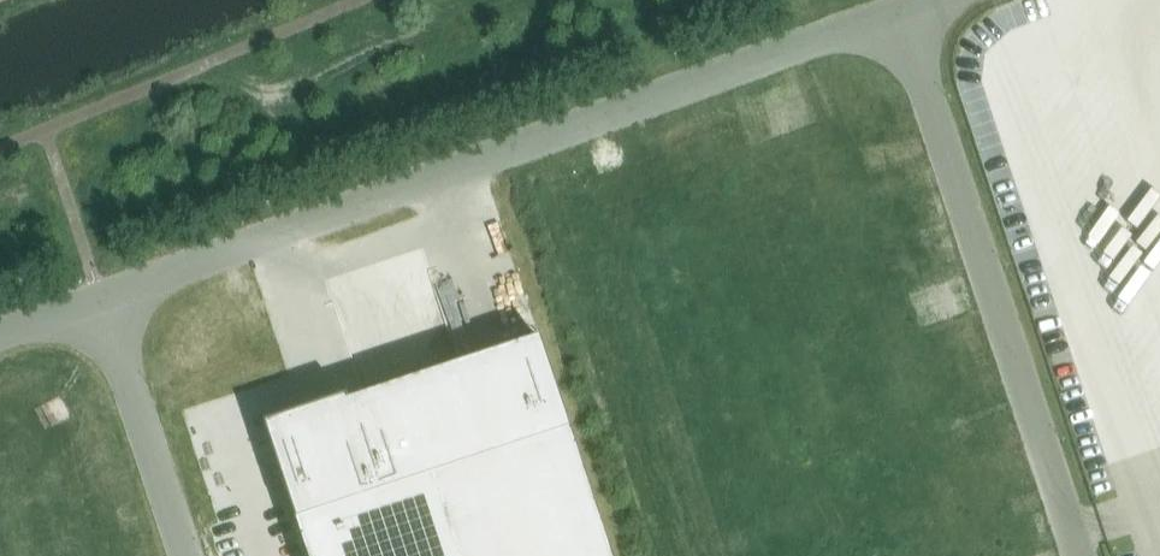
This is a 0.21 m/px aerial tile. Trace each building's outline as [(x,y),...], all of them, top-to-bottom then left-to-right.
[(263,428),(305,555),(611,555),(538,337),(263,428)]
